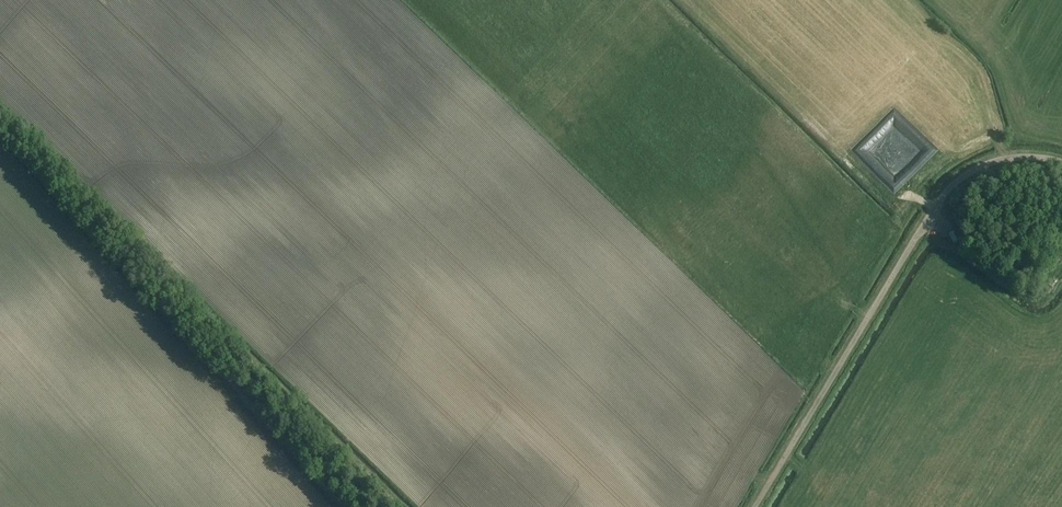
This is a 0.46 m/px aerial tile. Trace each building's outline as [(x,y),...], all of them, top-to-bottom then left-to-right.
[(896,204),(900,200),(893,193),(889,197),(896,204)]
